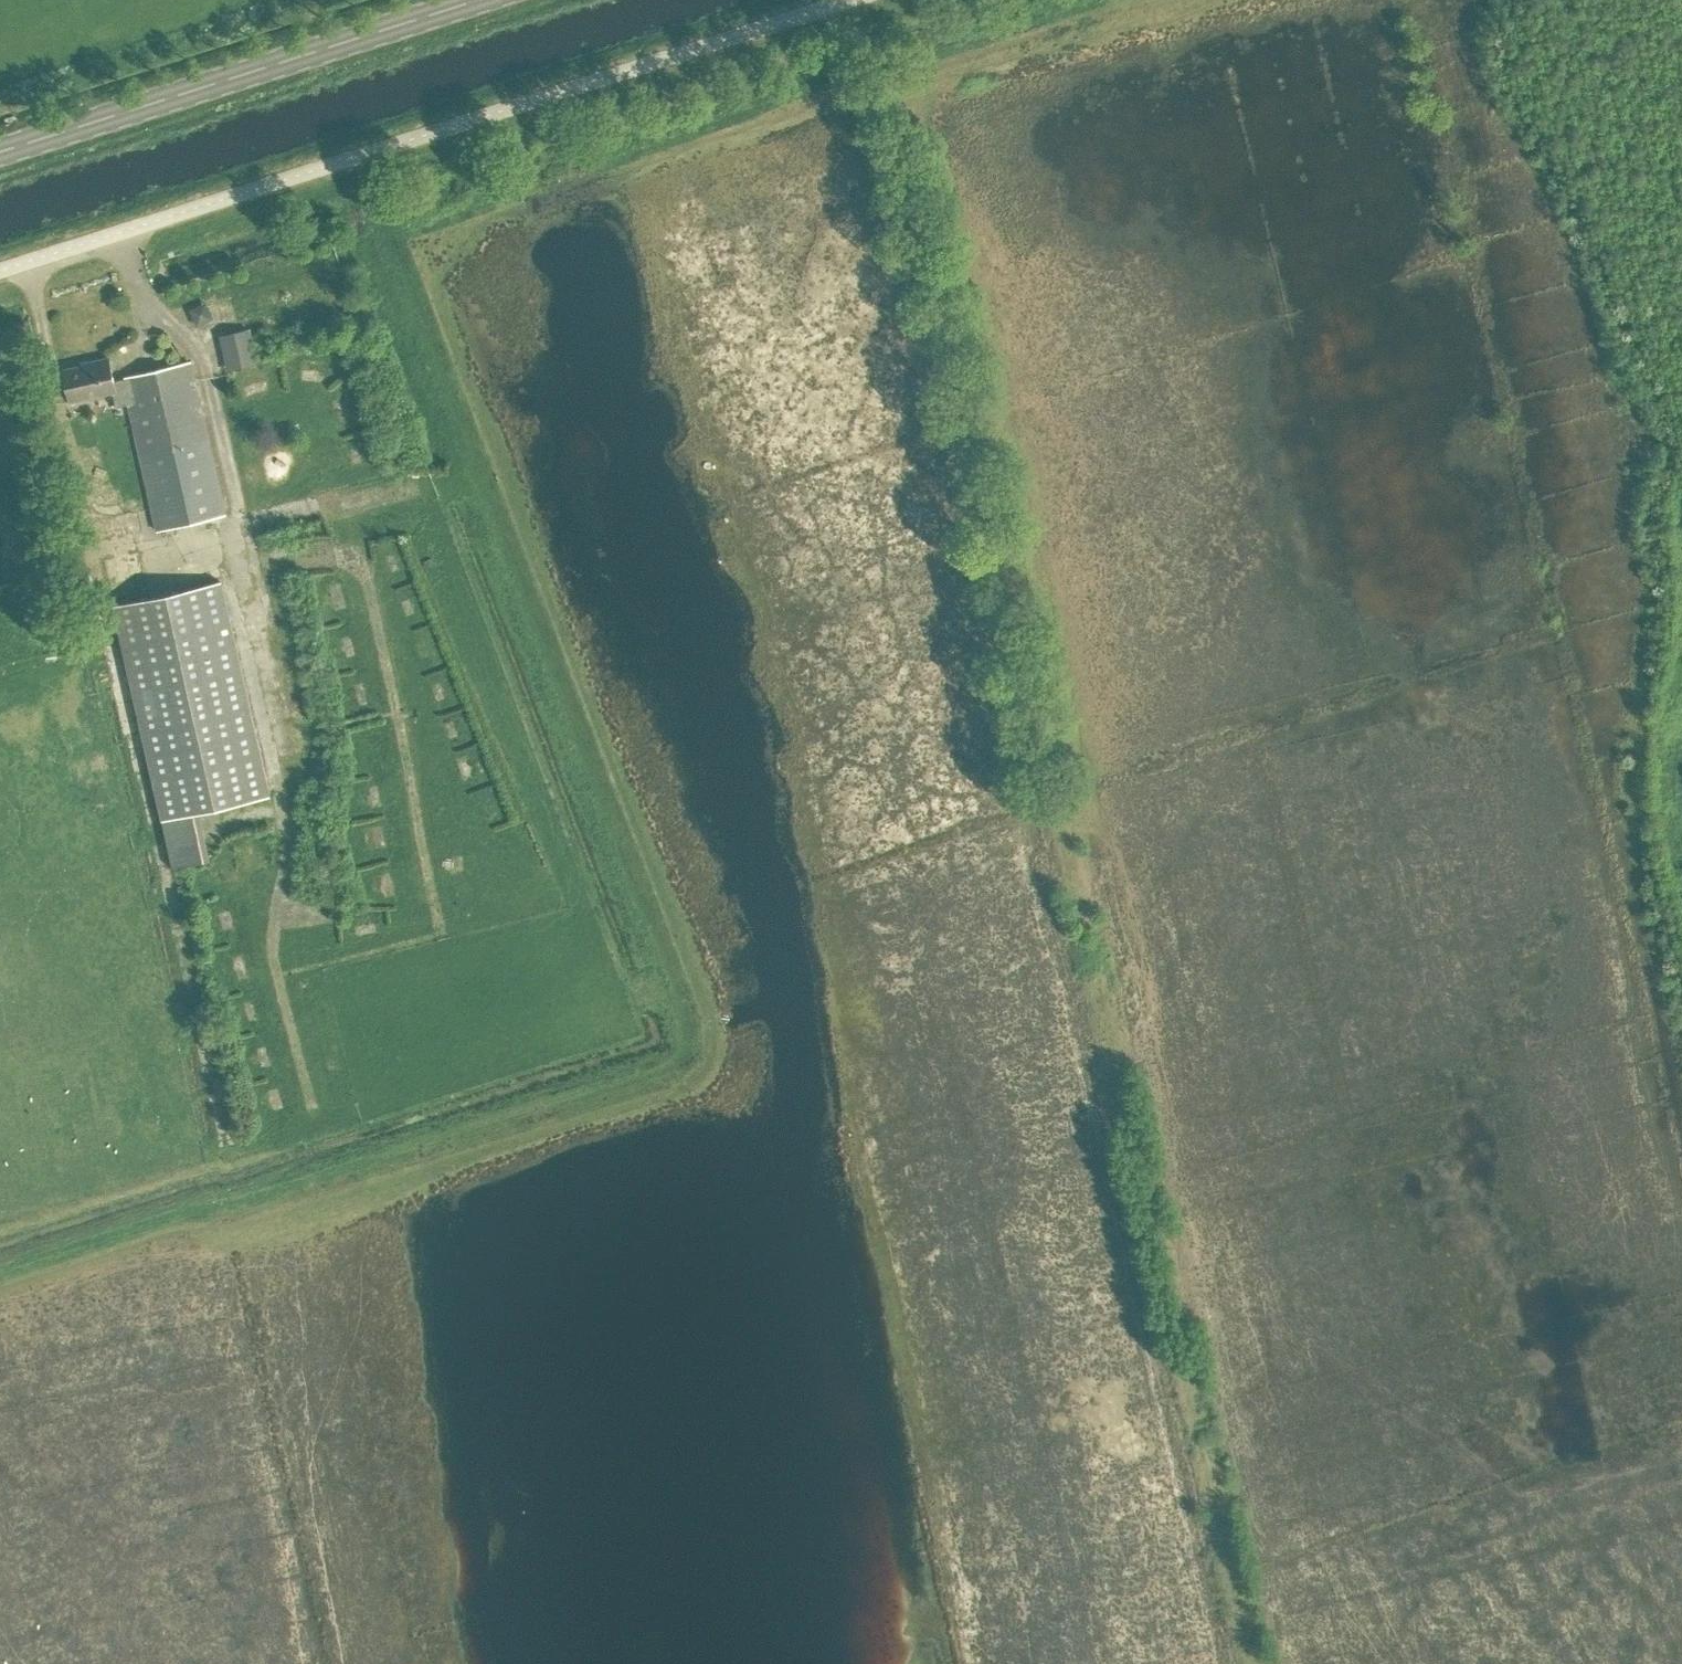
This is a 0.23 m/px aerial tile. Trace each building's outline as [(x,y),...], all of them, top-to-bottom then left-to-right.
[(199,318),(216,316),(214,301),(197,303),(199,318)] [(258,324),(226,329),(231,365),(263,360),(258,324)] [(308,378),(331,378),(332,356),(308,355),(308,378)] [(70,401),(112,392),(115,391),(113,378),(108,357),(89,361),(90,363),(63,369),(70,401)] [(173,425),(158,429),(162,443),(176,439),(173,425)] [(212,855),(203,807),(275,793),(233,577),(125,598),(175,862),(212,855)] [(359,912),(363,933),(380,930),(376,909),(359,912)] [(231,956),(234,980),(245,978),(242,955),(231,956)]
